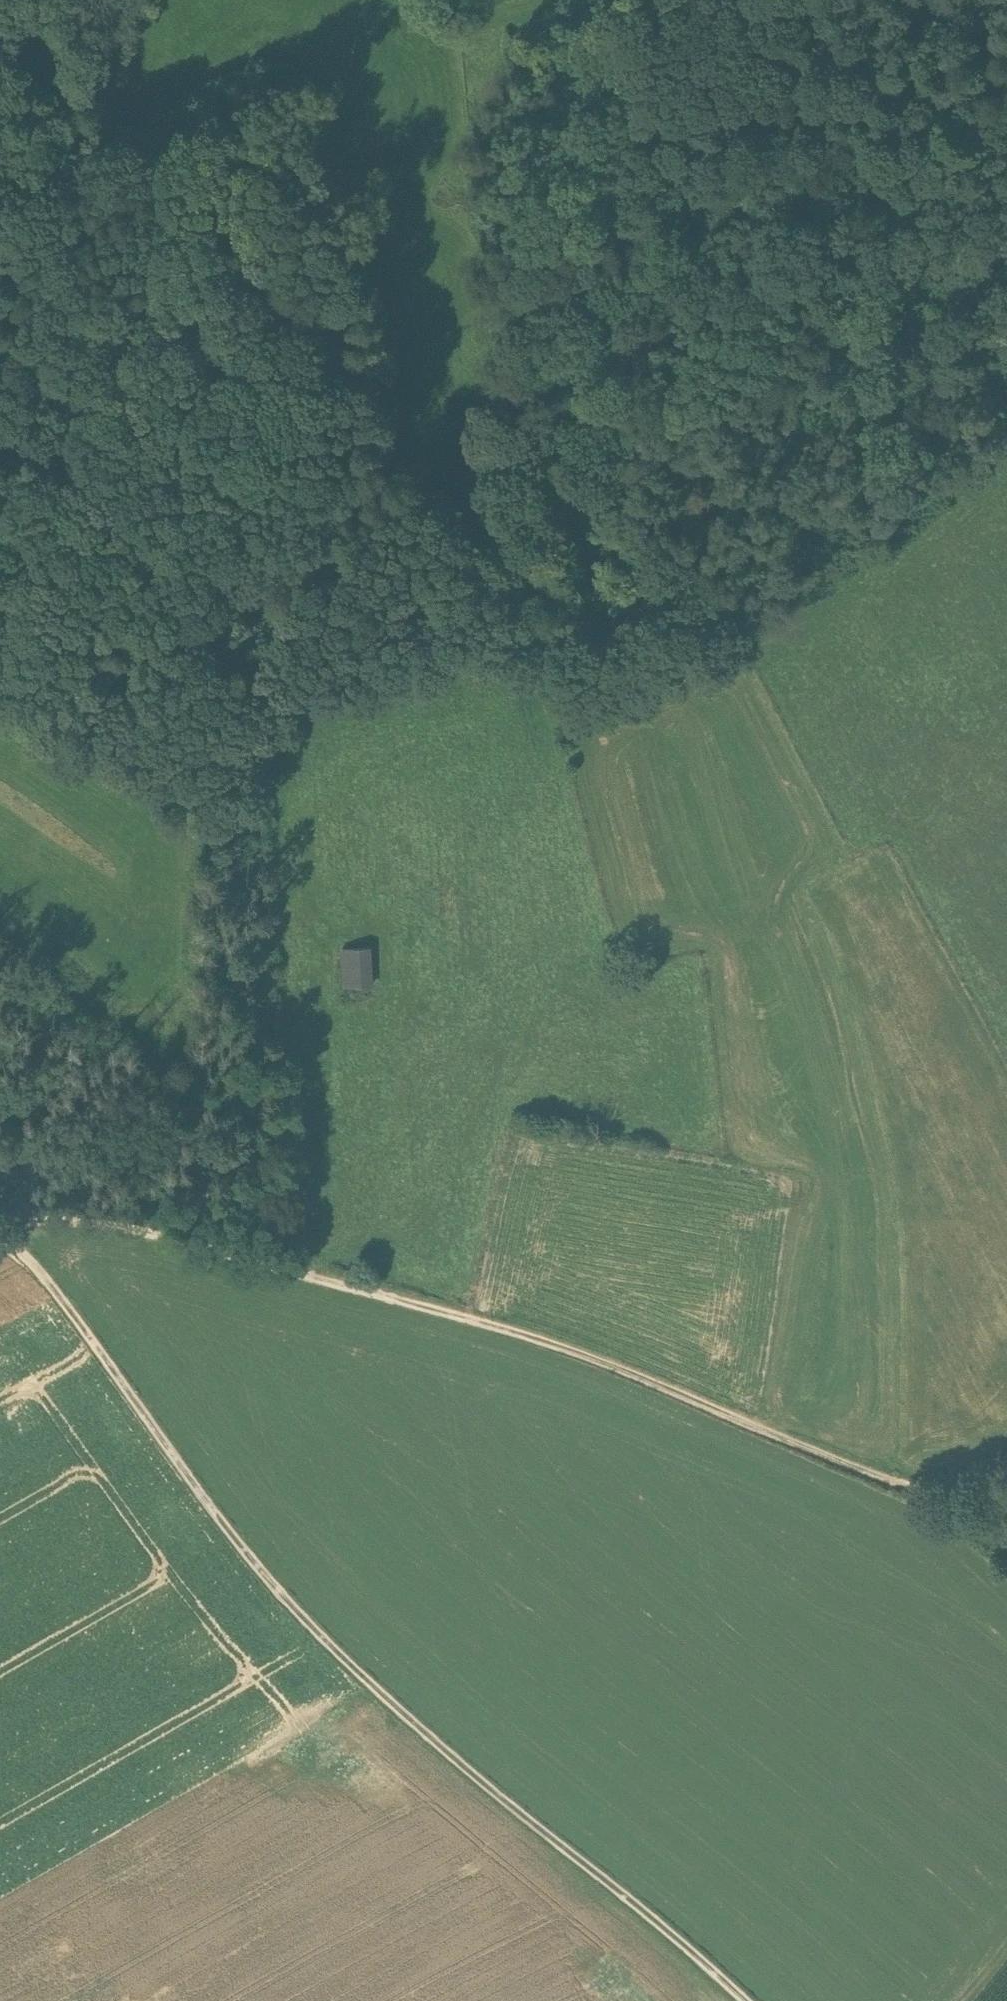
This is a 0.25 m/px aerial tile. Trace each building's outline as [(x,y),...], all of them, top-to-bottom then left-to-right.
[(368,947),(343,949),(344,987),(371,986),(368,947)]
